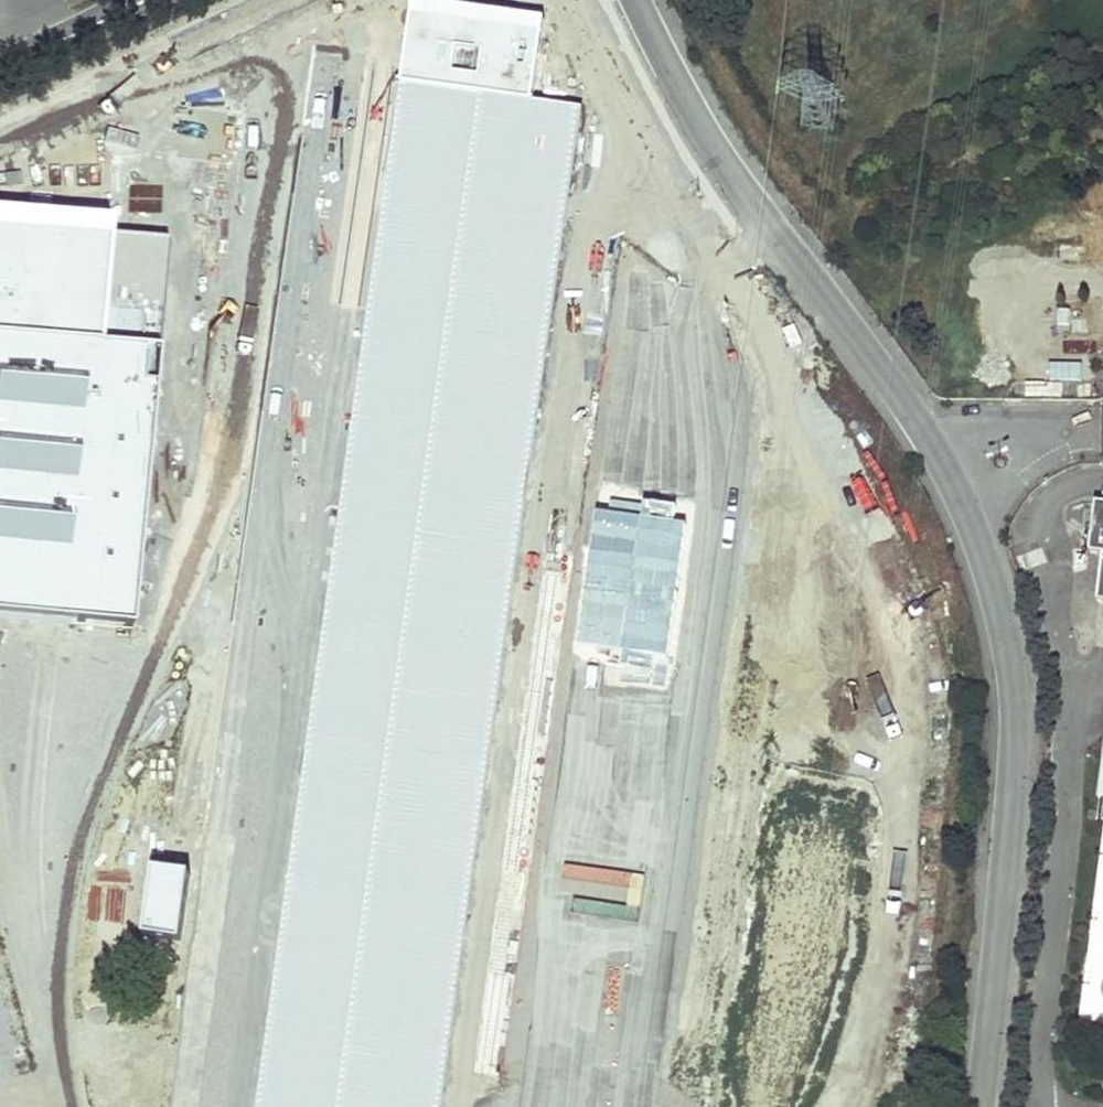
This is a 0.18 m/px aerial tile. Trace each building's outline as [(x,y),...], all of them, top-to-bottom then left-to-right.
[(411,5),(255,1106),(450,1106),(591,104),(536,97),(546,24),(411,5)] [(0,210),(0,613),(44,617),(131,626),(166,244),(107,239),(108,220),(0,210)] [(1097,506),(1089,560),(1102,563),(1097,618),(1102,619),(1102,506),(1097,506)]
